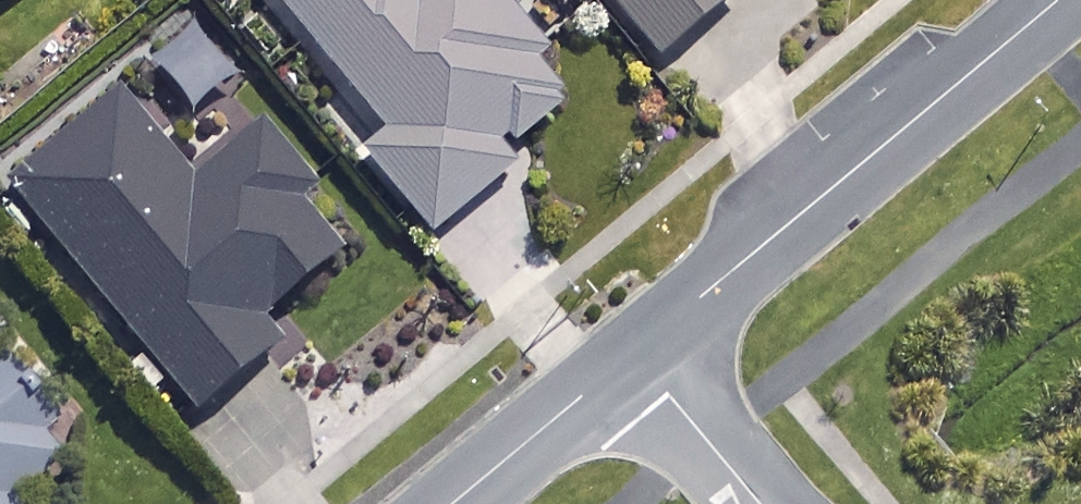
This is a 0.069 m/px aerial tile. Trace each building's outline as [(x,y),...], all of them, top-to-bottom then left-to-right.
[(393,144),(372,160),(439,242),(524,174),(510,155),(576,102),(493,0),(277,0),(393,144)] [(659,71),(750,0),(603,0),(659,71)] [(238,89),(206,42),(159,75),(191,122),(238,89)] [(191,192),(124,109),(19,193),(203,425),(285,359),(264,332),(360,255),(263,134),(191,192)] [(71,456),(47,427),(65,412),(6,343),(0,349),(0,503),(14,503),(71,456)]
